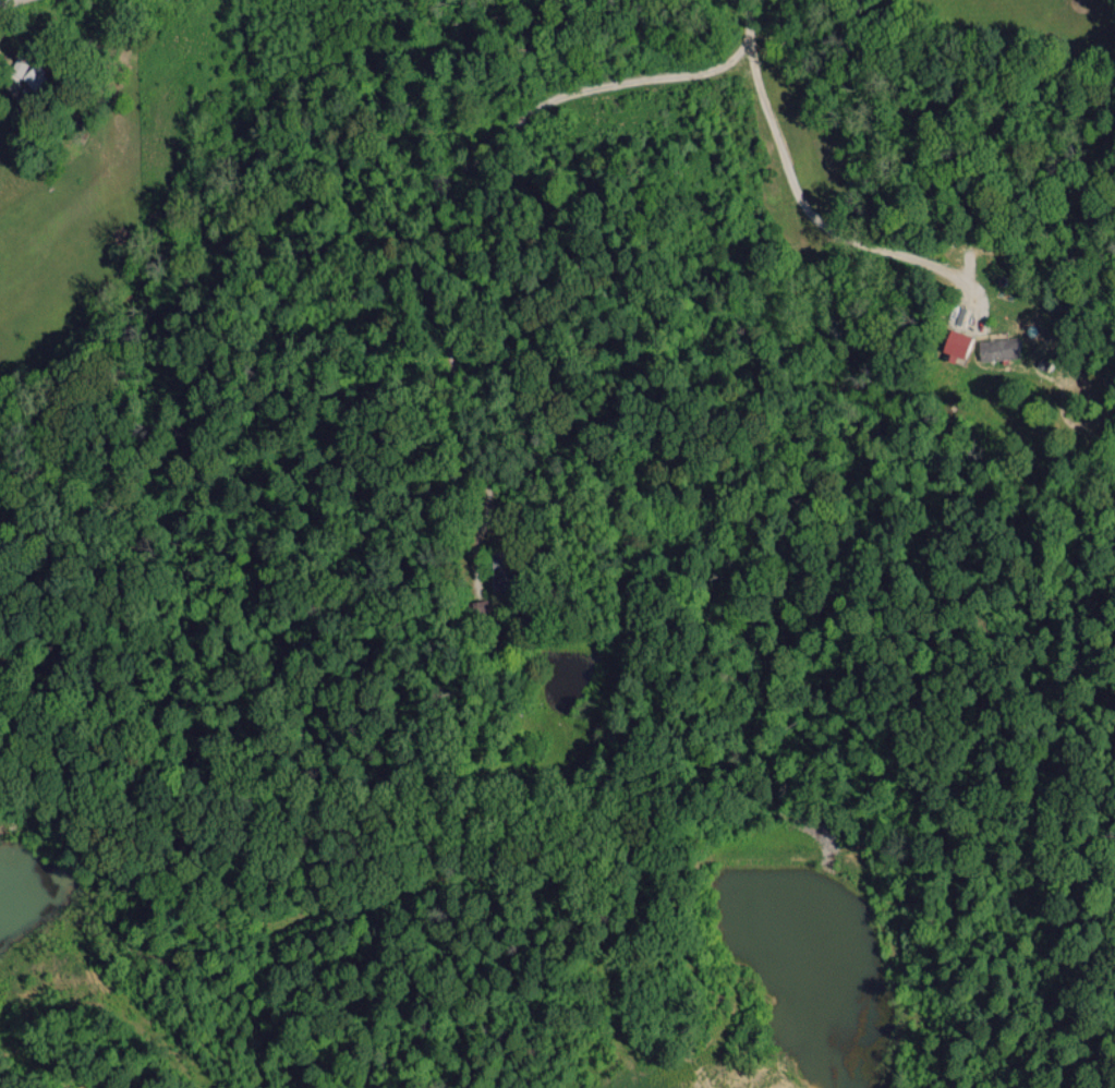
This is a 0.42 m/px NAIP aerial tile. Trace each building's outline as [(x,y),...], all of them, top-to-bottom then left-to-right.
[(952,355),(964,358),(971,335),(948,328),(941,351),(952,354),(952,355)] [(978,339),(978,359),(1018,358),(1018,338),(978,339)]
